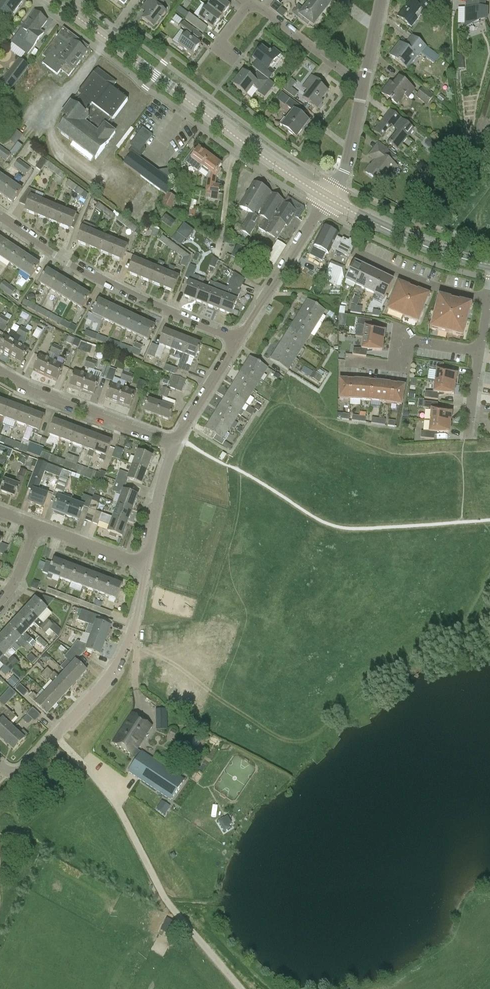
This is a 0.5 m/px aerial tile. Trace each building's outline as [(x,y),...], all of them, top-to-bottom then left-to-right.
[(19,0),(0,0),(0,13),(8,20),(22,2),(19,0)] [(154,28),(166,13),(160,9),(165,3),(161,0),(149,0),(141,10),(147,14),(142,20),(154,28)] [(229,0),(213,0),(207,8),(222,19),(230,7),(226,4),(229,0)] [(322,15),(331,4),(326,0),(311,0),(308,4),(322,15)] [(417,20),(423,11),(426,13),(431,6),(430,6),(422,0),(411,0),(397,17),(411,28),(412,28),(411,27),(417,20)] [(451,6),(440,0),(422,0),(430,6),(430,5),(451,15),(451,6)] [(484,9),(485,0),(467,0),(467,8),(484,9)] [(303,22),(305,20),(313,27),(322,15),(308,4),(303,10),(298,6),(292,14),(303,22)] [(222,19),(207,8),(198,19),(196,17),(194,18),(189,15),(185,20),(204,34),(209,27),(213,30),(222,19)] [(467,8),(465,8),(465,25),(473,25),(473,22),(480,23),(480,20),(487,20),(488,9),(484,9),(467,8)] [(34,12),(16,36),(11,43),(27,55),(44,33),(40,31),(47,22),(34,12)] [(187,34),(178,46),(192,57),(201,45),(197,42),(202,36),(184,22),(181,27),(185,30),(184,32),(187,34)] [(88,52),(65,35),(61,32),(43,56),(46,59),(42,64),(58,76),(61,71),(69,77),(88,52)] [(399,43),(389,56),(405,68),(414,56),(417,58),(418,59),(418,58),(421,54),(427,47),(414,37),(406,48),(404,46),(399,43)] [(262,48),(252,60),(260,66),(256,71),(268,80),(269,81),(276,72),(271,68),(281,55),(274,49),(270,54),(262,48)] [(440,57),(431,51),(426,58),(434,65),(440,57)] [(19,59),(0,84),(11,92),(29,67),(19,59)] [(90,162),(93,158),(95,160),(115,133),(106,127),(111,120),(112,121),(128,101),(112,89),(116,84),(97,69),(62,117),(67,121),(58,132),(73,143),(70,146),(90,162)] [(233,85),(245,94),(251,86),(259,92),(258,93),(265,98),(275,85),(269,81),(268,80),(268,81),(257,73),(252,80),(243,73),(233,85)] [(317,110),(323,103),(321,101),(328,93),(318,85),(319,83),(312,77),(303,88),(308,93),(303,99),(317,110)] [(388,85),(381,93),(391,100),(390,101),(392,102),(394,99),(399,103),(411,87),(399,78),(391,88),(388,85)] [(293,80),(284,88),(293,98),(299,94),(292,87),(296,83),(293,80)] [(416,97),(427,106),(434,97),(423,88),(416,97)] [(294,111),(282,127),(296,138),(308,122),(301,117),(306,111),(290,99),(286,105),(294,111)] [(374,132),(381,138),(391,126),(398,131),(389,143),(398,150),(414,129),(390,110),(374,132)] [(123,164),(166,196),(167,193),(171,182),(169,170),(158,172),(140,159),(146,151),(145,148),(144,147),(146,144),(151,138),(141,130),(129,146),(132,148),(128,153),(130,155),(125,162),(123,164)] [(22,135),(17,131),(10,141),(15,145),(22,135)] [(461,141),(468,145),(471,139),(464,135),(461,141)] [(15,157),(22,146),(17,143),(10,154),(15,157)] [(197,150),(195,149),(185,162),(198,172),(201,169),(210,156),(199,148),(197,150)] [(366,172),(378,182),(383,176),(388,180),(394,173),(388,169),(396,159),(382,148),(378,153),(374,150),(369,156),(376,161),(372,166),(371,166),(366,172)] [(11,155),(5,150),(0,157),(6,162),(11,155)] [(202,167),(201,169),(208,174),(208,179),(205,193),(219,195),(220,186),(215,185),(216,180),(216,177),(221,170),(219,168),(222,165),(210,156),(202,167)] [(41,171),(44,167),(48,162),(42,158),(36,168),(41,171)] [(19,160),(14,168),(19,172),(24,164),(19,160)] [(48,162),(44,167),(54,174),(54,173),(58,169),(48,162)] [(25,176),(31,169),(24,164),(19,172),(25,176)] [(61,179),(65,174),(58,169),(54,173),(54,174),(61,179)] [(11,183),(1,176),(0,178),(0,194),(2,196),(11,183)] [(69,181),(66,185),(74,191),(77,187),(69,181)] [(13,203),(22,190),(11,183),(2,196),(13,203)] [(254,183),(240,207),(250,214),(240,231),(241,232),(239,235),(247,240),(249,236),(250,237),(260,219),(261,217),(264,219),(265,220),(279,198),(270,193),(254,183)] [(82,198),(86,193),(77,187),(74,191),(82,198)] [(36,215),(42,201),(34,197),(37,192),(29,189),(19,203),(26,206),(25,211),(36,215)] [(166,196),(161,205),(171,210),(177,198),(167,193),(166,196)] [(259,229),(277,240),(286,225),(287,226),(294,215),(299,219),(305,210),(304,207),(288,197),(285,201),(279,198),(265,220),(264,219),(259,229)] [(42,201),(36,215),(47,220),(54,205),(42,201)] [(99,203),(95,208),(102,213),(105,208),(99,203)] [(54,205),(47,220),(59,225),(65,210),(54,205)] [(112,220),(115,216),(105,208),(102,213),(112,220)] [(74,229),(79,216),(76,215),(65,210),(59,225),(70,229),(71,227),(74,229)] [(120,215),(116,220),(123,225),(127,220),(120,215)] [(175,223),(166,216),(162,221),(171,228),(175,223)] [(134,233),(137,228),(127,220),(123,225),(134,233)] [(84,223),(76,242),(88,247),(94,232),(96,228),(84,223)] [(156,239),(160,230),(152,225),(150,231),(152,232),(150,237),(156,239)] [(178,233),(187,239),(193,231),(184,225),(178,233)] [(310,254),(322,261),(326,253),(329,254),(331,249),(349,258),(356,244),(351,241),(350,243),(344,240),(344,241),(337,238),(339,235),(323,227),(313,246),(314,247),(310,254)] [(99,251),(105,237),(94,232),(88,247),(99,251)] [(186,239),(178,233),(178,232),(173,240),(181,246),(186,239)] [(163,236),(159,241),(166,246),(170,241),(163,236)] [(105,237),(99,251),(110,256),(116,242),(105,237)] [(8,244),(0,239),(0,257),(8,244)] [(170,241),(166,246),(176,253),(179,248),(170,241)] [(265,250),(263,258),(266,259),(262,266),(258,264),(252,272),(265,280),(286,247),(278,241),(272,250),(267,246),(265,250)] [(122,261),(128,246),(116,242),(110,256),(122,261)] [(18,251),(8,244),(0,257),(10,264),(18,251)] [(244,264),(252,249),(238,245),(232,257),(244,264)] [(190,257),(189,256),(179,248),(176,253),(183,259),(180,265),(186,267),(190,257)] [(18,251),(10,264),(20,270),(29,258),(18,251)] [(31,277),(39,264),(29,258),(20,270),(31,277)] [(134,258),(128,273),(139,278),(145,263),(134,258)] [(209,267),(215,269),(218,261),(213,258),(209,267)] [(168,273),(162,270),(165,264),(159,262),(157,268),(151,283),(162,287),(168,273)] [(324,281),(342,288),(345,281),(345,267),(332,262),(324,281)] [(355,285),(364,267),(354,262),(346,281),(355,285)] [(145,263),(139,278),(151,283),(157,268),(145,263)] [(173,292),(180,278),(173,275),(175,268),(171,266),(168,273),(162,287),(173,292)] [(189,267),(185,278),(192,281),(196,270),(189,267)] [(364,267),(355,285),(365,290),(374,272),(364,267)] [(47,270),(39,283),(50,290),(58,276),(47,270)] [(374,272),(365,290),(374,294),(383,276),(374,272)] [(244,279),(234,273),(231,280),(242,285),(244,279)] [(58,276),(50,290),(61,296),(69,283),(58,276)] [(383,276),(374,294),(384,299),(393,281),(383,276)] [(189,282),(184,296),(196,301),(201,287),(202,287),(205,280),(199,278),(196,285),(189,282)] [(231,315),(237,301),(241,291),(240,291),(242,285),(231,280),(228,289),(219,310),(231,315)] [(0,287),(0,289),(5,293),(10,286),(4,281),(0,287)] [(208,289),(202,287),(201,287),(196,301),(208,306),(213,292),(216,284),(211,282),(208,289)] [(69,283),(61,296),(71,302),(79,289),(69,283)] [(411,288),(398,283),(388,310),(418,322),(429,295),(416,290),(417,287),(413,285),(411,288)] [(11,297),(16,290),(10,286),(5,293),(11,297)] [(221,286),(218,294),(213,292),(208,306),(219,310),(228,289),(221,286)] [(82,309),(90,295),(79,289),(71,302),(82,309)] [(463,337),(467,320),(471,306),(458,302),(458,299),(454,298),(452,301),(439,298),(431,329),(463,337)] [(24,299),(21,304),(33,311),(36,306),(24,299)] [(99,300),(92,314),(104,320),(110,306),(99,300)] [(325,311),(308,300),(300,312),(318,323),(325,311)] [(36,306),(33,311),(44,317),(47,312),(36,306)] [(110,306),(104,320),(115,325),(121,311),(110,306)] [(362,308),(352,306),(351,313),(361,314),(362,308)] [(121,311),(115,325),(126,330),(132,316),(121,311)] [(47,312),(44,317),(56,323),(59,318),(47,312)] [(318,323),(300,312),(293,324),(310,335),(318,323)] [(8,337),(3,335),(7,327),(6,326),(12,317),(7,314),(5,318),(1,326),(0,327),(0,350),(8,337)] [(132,316),(126,330),(137,335),(143,321),(132,316)] [(68,330),(71,325),(59,318),(56,323),(68,330)] [(363,338),(384,341),(385,332),(373,328),(371,328),(372,321),(358,319),(357,325),(365,327),(363,338)] [(148,341),(155,327),(143,321),(137,335),(148,341)] [(310,335),(293,324),(285,336),(303,347),(310,335)] [(21,327),(17,335),(21,338),(26,330),(21,327)] [(32,337),(33,337),(38,340),(43,331),(37,328),(32,337)] [(26,330),(21,338),(26,340),(30,333),(26,330)] [(165,330),(159,345),(171,350),(177,335),(165,330)] [(87,331),(85,337),(96,341),(98,335),(87,331)] [(98,335),(96,341),(106,345),(109,339),(98,335)] [(176,351),(183,354),(189,340),(177,335),(171,350),(170,354),(174,356),(176,351)] [(303,347),(285,336),(278,347),(296,359),(303,347)] [(11,356),(18,343),(8,337),(0,350),(11,356)] [(74,340),(68,337),(66,342),(72,345),(74,340)] [(384,341),(363,338),(362,349),(353,349),(352,355),(366,357),(367,350),(369,351),(382,351),(384,341)] [(109,339),(106,345),(117,349),(119,343),(109,339)] [(195,359),(201,344),(189,340),(183,354),(177,368),(189,373),(191,367),(186,365),(190,357),(195,359)] [(18,343),(11,356),(22,363),(29,350),(18,343)] [(119,343),(117,349),(128,353),(130,347),(119,343)] [(152,344),(147,355),(155,358),(159,347),(152,344)] [(54,345),(50,353),(55,355),(58,347),(54,345)] [(59,357),(63,349),(58,347),(55,355),(59,357)] [(139,357),(141,352),(130,347),(128,353),(139,357)] [(270,359),(288,371),(296,359),(278,347),(270,359)] [(40,356),(33,369),(45,375),(52,361),(40,356)] [(268,368),(250,357),(242,369),(260,380),(268,368)] [(52,361),(45,375),(57,380),(64,367),(56,363),(52,361)] [(435,381),(456,385),(457,375),(444,371),(442,371),(443,364),(430,362),(429,368),(437,370),(435,381)] [(106,380),(111,367),(105,365),(100,378),(106,380)] [(177,369),(175,375),(187,379),(189,373),(177,368),(177,369)] [(260,380),(242,369),(235,381),(253,392),(260,380)] [(313,371),(310,378),(319,383),(323,377),(322,377),(324,373),(319,370),(317,373),(313,371)] [(70,385),(82,390),(87,375),(75,371),(70,385)] [(87,375),(82,390),(95,394),(100,380),(87,375)] [(174,376),(170,388),(182,393),(186,381),(174,376)] [(349,400),(352,378),(346,378),(345,380),(340,380),(339,400),(349,400)] [(360,401),(362,381),(357,381),(356,378),(352,378),(349,400),(360,401)] [(370,402),(373,379),(368,379),(367,381),(362,381),(360,401),(370,402)] [(381,403),(383,383),(378,382),(378,380),(373,379),(370,402),(381,403)] [(146,383),(139,380),(136,390),(143,392),(146,383)] [(253,392),(235,381),(228,393),(245,404),(253,392)] [(391,404),(393,382),(389,381),(388,384),(383,383),(381,403),(391,404)] [(456,385),(435,381),(433,393),(425,392),(424,398),(438,400),(439,394),(441,394),(454,394),(456,385)] [(393,382),(391,404),(402,406),(405,386),(400,385),(399,383),(393,382)] [(111,384),(106,398),(118,402),(123,388),(111,384)] [(131,407),(136,392),(123,388),(118,402),(131,407)] [(245,404),(228,393),(220,404),(238,416),(245,404)] [(149,399),(144,412),(157,416),(161,404),(149,399)] [(4,418),(10,404),(0,400),(0,417),(4,418)] [(430,421),(451,423),(452,413),(439,410),(437,410),(438,404),(424,402),(423,408),(431,410),(430,421)] [(10,404),(4,418),(16,423),(22,408),(10,404)] [(169,420),(174,408),(161,404),(157,416),(169,420)] [(238,416),(220,404),(213,416),(231,427),(238,416)] [(22,408),(16,423),(27,427),(33,412),(22,408)] [(38,436),(45,417),(33,412),(27,427),(34,430),(33,434),(38,436)] [(205,428),(223,440),(231,427),(213,416),(205,428)] [(54,420),(48,435),(60,439),(66,424),(54,420)] [(451,423),(430,421),(429,432),(421,433),(420,439),(434,440),(435,433),(437,433),(450,433),(451,423)] [(66,424),(60,439),(72,444),(77,429),(66,424)] [(77,429),(72,444),(83,448),(89,433),(77,429)] [(89,433),(83,448),(90,451),(88,457),(93,458),(95,452),(100,437),(89,433)] [(3,443),(8,445),(9,440),(0,436),(0,442),(3,443)] [(104,462),(112,442),(100,437),(95,452),(101,455),(99,460),(104,462)] [(23,440),(21,444),(9,440),(8,445),(14,447),(19,449),(23,440)] [(29,448),(31,443),(23,440),(19,449),(35,455),(39,446),(33,444),(31,448),(29,448)] [(222,446),(229,450),(230,450),(232,447),(225,442),(222,446)] [(10,460),(12,455),(13,451),(2,447),(0,446),(0,454),(10,460)] [(42,452),(44,448),(39,446),(35,455),(52,462),(54,457),(42,452)] [(124,451),(116,448),(112,458),(120,461),(124,451)] [(152,457),(138,451),(133,465),(147,470),(152,457)] [(38,460),(22,454),(17,462),(24,465),(26,461),(28,462),(27,462),(36,466),(38,460)] [(54,457),(52,462),(63,466),(65,461),(54,457)] [(67,457),(65,461),(63,466),(73,469),(75,470),(77,465),(71,463),(72,459),(67,457)] [(36,466),(27,489),(33,491),(29,502),(43,507),(47,495),(49,492),(38,488),(45,471),(47,464),(38,460),(36,466)] [(79,460),(77,465),(75,470),(78,471),(77,475),(85,478),(88,469),(83,467),(85,462),(79,460)] [(147,470),(133,465),(129,475),(120,471),(116,481),(126,485),(128,479),(142,484),(147,470)] [(58,468),(55,475),(60,477),(63,470),(58,468)] [(1,491),(15,497),(16,493),(19,494),(25,479),(27,472),(21,469),(18,476),(15,484),(5,480),(1,491)] [(101,471),(100,474),(88,469),(85,478),(102,484),(106,473),(101,471)] [(58,498),(53,511),(66,516),(71,501),(72,497),(64,494),(69,480),(60,477),(53,496),(58,498)] [(118,504),(132,509),(138,495),(124,490),(126,485),(116,481),(112,491),(122,495),(118,504)] [(89,508),(92,501),(93,499),(84,495),(80,505),(71,501),(66,516),(78,521),(84,507),(89,508)] [(92,500),(93,499),(92,501),(89,508),(85,520),(91,522),(96,511),(99,504),(99,503),(100,499),(94,497),(93,501),(92,501),(92,500)] [(132,509),(118,504),(113,517),(127,523),(132,509)] [(108,531),(122,537),(127,523),(113,517),(96,511),(91,522),(98,525),(99,522),(110,526),(108,531)] [(60,579),(66,563),(54,559),(52,564),(46,562),(42,573),(43,573),(48,575),(47,578),(47,579),(51,580),(53,576),(60,579)] [(71,583),(77,568),(66,563),(60,579),(71,583)] [(82,587),(88,572),(77,568),(71,583),(72,583),(71,586),(75,588),(76,585),(82,587)] [(93,592),(99,576),(88,572),(82,587),(83,587),(82,590),(86,591),(87,589),(93,592)] [(105,596),(110,580),(99,576),(93,592),(105,596)] [(116,600),(122,585),(110,580),(105,596),(116,600)] [(46,593),(55,597),(57,592),(47,589),(46,593)] [(79,600),(78,600),(70,597),(68,602),(78,605),(79,600)] [(26,608),(38,619),(47,610),(35,598),(26,608)] [(17,618),(29,629),(34,623),(49,637),(53,633),(43,624),(38,619),(26,608),(17,618)] [(110,617),(111,612),(100,608),(98,613),(110,617)] [(111,627),(97,622),(99,616),(82,610),(82,611),(79,610),(77,617),(78,617),(76,622),(85,625),(85,623),(94,627),(91,636),(105,641),(111,627)] [(9,627),(32,649),(36,644),(30,639),(31,639),(25,633),(29,629),(17,618),(9,627)] [(47,620),(44,624),(43,624),(53,633),(54,633),(58,637),(59,637),(61,632),(53,625),(47,620)] [(0,636),(12,647),(16,644),(21,648),(22,647),(28,653),(32,649),(9,627),(0,636)] [(100,655),(105,641),(91,636),(85,633),(84,633),(80,642),(78,641),(75,645),(70,641),(66,647),(71,650),(81,656),(87,650),(100,655)] [(0,636),(0,654),(15,667),(19,663),(12,656),(8,660),(4,656),(12,647),(0,636)] [(48,646),(39,637),(35,642),(44,650),(48,646)] [(65,672),(76,682),(86,671),(76,661),(81,656),(71,650),(65,658),(67,660),(61,668),(65,672)] [(15,667),(0,654),(0,662),(5,667),(5,666),(11,672),(11,671),(17,677),(21,673),(15,668),(15,667)] [(31,655),(27,660),(32,664),(36,659),(31,655)] [(76,682),(65,672),(60,678),(54,673),(53,673),(48,668),(44,672),(50,678),(55,683),(66,693),(76,682)] [(41,676),(47,681),(50,678),(44,672),(41,676)] [(14,678),(9,684),(13,688),(19,682),(14,678)] [(66,693),(55,683),(46,693),(57,703),(66,693)] [(20,685),(16,690),(24,697),(28,692),(20,685)] [(0,699),(0,701),(5,705),(16,693),(10,688),(0,699)] [(35,704),(46,714),(57,703),(46,693),(42,690),(37,696),(33,693),(29,697),(36,704),(35,704)] [(0,722),(0,738),(3,741),(14,729),(9,725),(16,717),(5,707),(0,712),(0,716),(3,719),(0,722)] [(41,716),(33,708),(27,715),(35,722),(41,716)] [(137,758),(140,753),(135,750),(137,749),(137,748),(151,726),(132,714),(113,742),(112,743),(132,756),(132,755),(137,758)] [(14,750),(25,739),(28,735),(23,730),(20,734),(14,729),(3,741),(14,750)] [(171,800),(184,780),(141,752),(140,753),(137,758),(128,772),(171,800)] [(169,808),(161,803),(157,809),(165,814),(169,808)] [(229,828),(225,818),(219,821),(223,830),(229,828)] [(175,922),(167,918),(161,930),(168,935),(168,936),(171,938),(173,933),(170,931),(175,922)] [(158,938),(153,950),(165,956),(170,943),(158,938)]
